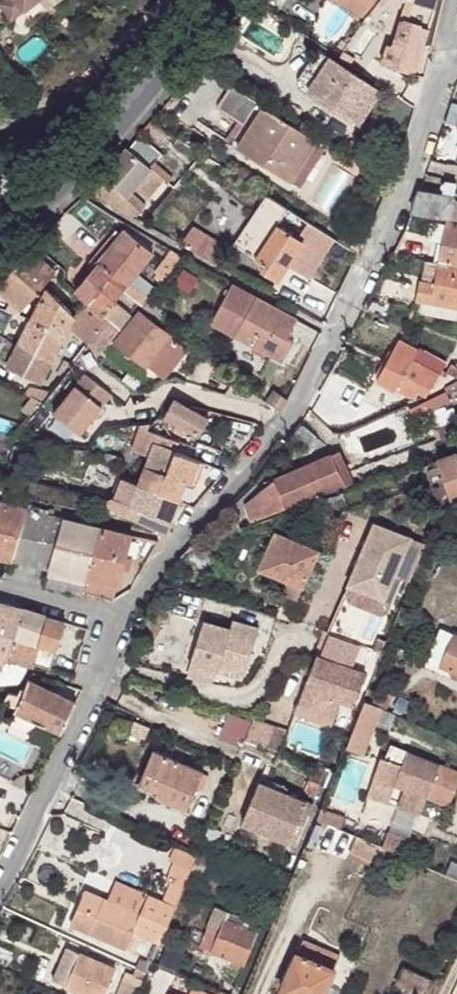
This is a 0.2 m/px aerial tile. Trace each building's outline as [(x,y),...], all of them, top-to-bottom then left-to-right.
[(12,19),(23,11),(15,0),(5,0),(0,4),(0,5),(12,19)] [(23,11),(37,0),(15,0),(23,11)] [(362,15),(374,0),(342,0),(362,15)] [(381,64),(414,74),(437,0),(403,0),(404,1),(407,2),(392,46),(387,45),(381,64)] [(298,88),(305,94),(308,89),(329,57),(317,49),(300,76),(297,83),(298,88)] [(352,55),(347,51),(344,56),(349,60),(352,55)] [(308,89),(359,124),(381,92),(329,57),(308,89)] [(239,122),(243,125),(257,103),(231,87),(218,108),(239,122)] [(395,95),(388,105),(405,116),(411,106),(395,95)] [(450,103),(443,123),(456,126),(456,105),(450,103)] [(262,108),(237,147),(291,182),(316,142),(262,108)] [(226,140),(230,144),(243,125),(239,122),(232,132),(226,140)] [(127,148),(150,168),(155,162),(162,154),(139,134),(127,148)] [(291,182),(299,188),(324,147),(316,142),(291,182)] [(116,210),(133,219),(145,206),(130,193),(134,187),(150,168),(127,148),(92,189),(116,210)] [(163,179),(168,182),(172,177),(155,162),(150,168),(163,179)] [(134,187),(147,198),(163,179),(150,168),(134,187)] [(411,212),(456,220),(456,216),(456,193),(455,193),(456,183),(444,181),(442,195),(419,191),(411,212)] [(261,271),(277,282),(288,265),(292,258),(300,263),(306,253),(299,248),(303,242),(277,226),(288,209),(266,195),(233,245),(265,265),(261,271)] [(288,209),(277,226),(303,242),(299,248),(306,253),(300,263),(292,258),(288,265),(309,278),(335,239),(288,209)] [(438,263),(456,267),(456,225),(446,223),(438,263)] [(225,247),(190,225),(187,231),(221,253),(225,247)] [(136,274),(153,253),(125,230),(74,291),(88,304),(112,273),(127,287),(122,292),(143,309),(148,301),(149,299),(129,284),(136,274)] [(221,253),(187,231),(179,244),(214,264),(221,253)] [(5,310),(18,315),(54,273),(28,250),(0,282),(0,292),(11,302),(5,310)] [(161,285),(181,259),(172,251),(154,273),(156,275),(153,278),(161,285)] [(416,300),(456,308),(456,267),(438,263),(427,261),(423,282),(419,282),(416,300)] [(174,283),(188,291),(196,278),(182,270),(174,283)] [(68,328),(89,344),(110,318),(105,315),(115,302),(122,292),(127,287),(112,273),(88,304),(74,316),(68,328)] [(156,290),(136,274),(129,284),(149,299),(156,290)] [(211,323),(281,361),(292,341),(285,337),(296,319),(232,284),(211,323)] [(74,316),(48,289),(33,317),(65,334),(68,328),(74,316)] [(143,309),(159,321),(163,316),(159,314),(161,311),(148,301),(143,309)] [(89,344),(99,352),(130,314),(115,302),(105,315),(110,318),(89,344)] [(159,321),(143,309),(139,313),(183,347),(187,343),(159,321)] [(116,342),(160,377),(183,347),(139,313),(116,342)] [(39,384),(65,334),(33,317),(8,367),(39,384)] [(398,341),(376,380),(395,391),(395,389),(410,397),(411,396),(415,398),(418,393),(426,397),(439,376),(412,361),(417,351),(398,341)] [(58,375),(63,378),(72,366),(65,361),(58,375)] [(445,389),(456,382),(456,368),(452,366),(448,374),(445,375),(438,386),(445,389)] [(53,414),(80,434),(111,394),(84,374),(53,414)] [(236,380),(227,395),(269,406),(236,380)] [(447,394),(456,391),(456,382),(445,389),(445,392),(447,394)] [(266,402),(281,412),(288,401),(273,390),(266,402)] [(427,401),(432,409),(450,401),(447,394),(445,392),(427,401)] [(22,411),(32,416),(43,402),(30,396),(22,411)] [(164,418),(199,437),(209,418),(174,399),(164,418)] [(409,409),(413,418),(432,409),(427,401),(409,409)] [(167,476),(176,452),(180,441),(162,434),(149,430),(151,422),(144,424),(128,459),(146,467),(167,476)] [(290,437),(308,451),(318,439),(301,423),(290,437)] [(440,439),(456,434),(456,423),(437,430),(440,439)] [(331,455),(345,487),(353,483),(339,451),(331,455)] [(178,500),(185,482),(196,486),(204,464),(176,452),(167,476),(146,467),(139,485),(178,500)] [(450,501),(456,498),(456,453),(437,459),(450,501)] [(245,504),(251,522),(323,495),(324,496),(345,487),(331,455),(272,481),(245,504)] [(425,463),(441,514),(451,503),(437,459),(425,463)] [(114,512),(166,536),(173,524),(169,522),(178,500),(139,485),(122,478),(113,498),(119,501),(114,512)] [(71,489),(73,482),(59,479),(57,485),(71,489)] [(323,500),(325,508),(345,502),(343,494),(323,500)] [(26,509),(0,503),(0,558),(11,560),(26,509)] [(27,503),(26,509),(37,512),(38,506),(27,503)] [(86,579),(100,527),(51,515),(45,514),(37,512),(26,509),(11,560),(48,570),(86,579)] [(332,523),(327,513),(319,517),(328,532),(332,523)] [(384,600),(398,567),(393,565),(406,536),(374,523),(341,600),(348,603),(345,595),(348,586),(384,600)] [(100,527),(86,579),(118,587),(131,535),(100,527)] [(287,581),(281,594),(296,601),(319,552),(275,533),(266,555),(262,556),(259,564),(260,568),(259,569),(287,581)] [(409,581),(423,543),(406,536),(393,565),(398,567),(384,600),(348,586),(345,595),(348,603),(381,616),(388,613),(403,579),(409,581)] [(181,558),(199,576),(212,561),(194,544),(181,558)] [(84,591),(86,579),(48,570),(44,585),(83,594),(84,591)] [(86,579),(84,591),(114,599),(118,587),(86,579)] [(19,685),(28,666),(29,666),(30,661),(9,655),(23,610),(0,603),(0,685),(19,685)] [(277,617),(293,622),(297,610),(281,605),(277,617)] [(23,610),(9,655),(30,661),(34,662),(33,664),(51,669),(65,622),(23,610)] [(335,615),(327,632),(354,642),(362,626),(335,615)] [(203,621),(189,667),(216,675),(217,671),(243,679),(258,628),(232,620),(230,629),(203,621)] [(426,661),(440,667),(455,634),(440,628),(426,661)] [(317,655),(298,705),(311,710),(307,718),(331,728),(340,703),(353,707),(366,673),(349,667),(357,644),(354,642),(327,632),(317,655)] [(440,667),(456,674),(456,635),(455,634),(440,667)] [(378,638),(374,650),(380,652),(385,641),(378,638)] [(216,675),(189,667),(185,677),(213,683),(216,675)] [(15,707),(13,711),(61,734),(76,702),(28,679),(24,690),(21,689),(18,695),(8,693),(3,702),(15,707)] [(365,700),(346,748),(363,754),(381,707),(365,700)] [(298,705),(295,713),(307,718),(311,710),(298,705)] [(229,714),(219,737),(242,747),(245,740),(252,721),(229,714)] [(252,721),(245,740),(281,753),(288,732),(253,719),(252,721)] [(134,721),(129,732),(145,739),(150,727),(134,721)] [(367,796),(388,804),(394,785),(404,789),(426,798),(449,807),(456,786),(456,772),(391,746),(386,759),(381,757),(367,796)] [(153,751),(139,782),(158,790),(155,795),(187,808),(196,788),(202,791),(208,777),(202,774),(203,773),(153,751)] [(306,790),(316,794),(325,769),(315,765),(306,790)] [(259,783),(242,823),(295,845),(312,805),(259,783)] [(397,807),(419,816),(426,798),(404,789),(397,807)] [(5,804),(2,810),(20,817),(23,811),(5,804)] [(322,806),(317,818),(337,826),(357,836),(363,838),(368,827),(322,806)] [(217,844),(222,832),(209,826),(204,839),(217,844)] [(337,826),(329,842),(350,851),(357,836),(337,826)] [(388,833),(382,847),(396,853),(408,858),(413,847),(408,844),(409,842),(388,833)] [(357,836),(350,851),(371,860),(378,845),(363,838),(357,836)] [(378,845),(371,860),(389,869),(396,853),(382,847),(378,845)] [(171,863),(174,864),(190,870),(196,856),(177,847),(171,863)] [(200,851),(192,869),(201,873),(209,854),(200,851)] [(171,884),(163,903),(174,908),(190,870),(174,864),(167,882),(171,884)] [(86,892),(72,925),(131,951),(137,934),(159,944),(174,908),(163,903),(147,896),(139,915),(125,909),(86,892)] [(127,904),(125,909),(139,915),(147,896),(142,894),(136,908),(127,904)] [(220,933),(212,952),(244,966),(258,934),(226,920),(229,913),(216,908),(207,928),(220,933)] [(281,991),(288,993),(323,993),(339,956),(302,941),(281,991)] [(6,966),(13,953),(0,947),(0,963),(6,966)] [(82,993),(105,993),(115,970),(67,948),(53,981),(82,993)] [(151,964),(141,960),(133,977),(131,976),(124,993),(138,993),(151,964)] [(395,984),(418,993),(424,993),(431,979),(403,967),(395,984)]
